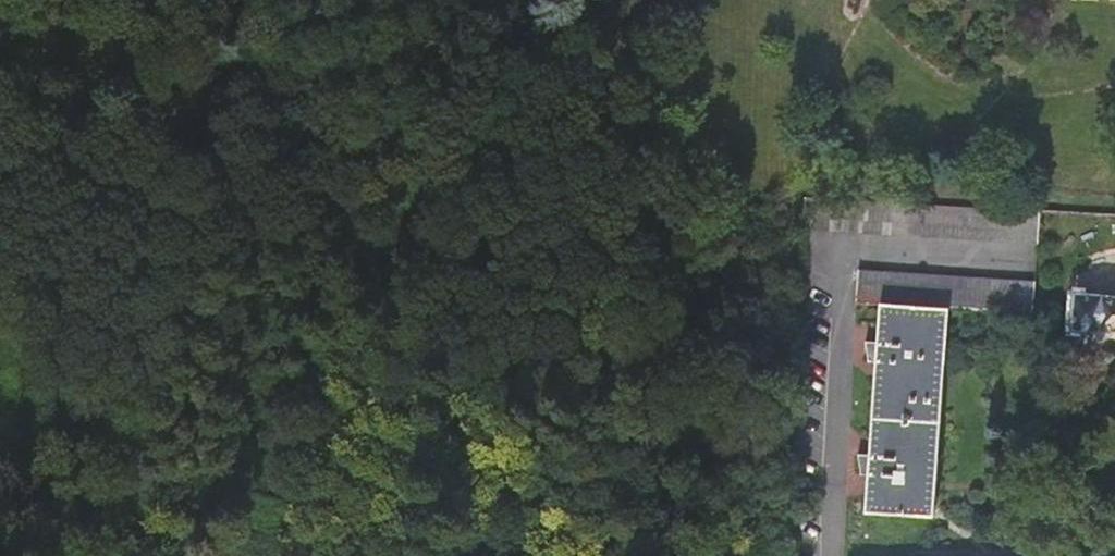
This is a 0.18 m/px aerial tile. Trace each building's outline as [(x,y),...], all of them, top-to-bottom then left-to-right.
[(1038,246),(1040,210),(803,195),(802,230),(1038,246)] [(879,306),(948,311),(1034,315),(1036,284),(858,273),(856,304),(879,306)] [(1101,333),(1101,331),(1114,332),(1114,298),(1104,298),(1104,296),(1076,294),(1074,331),(1101,333)] [(948,311),(879,306),(877,343),(864,342),(868,363),(876,364),(870,456),(865,455),(858,454),(861,477),(868,477),(866,514),(934,518),(948,311)]
